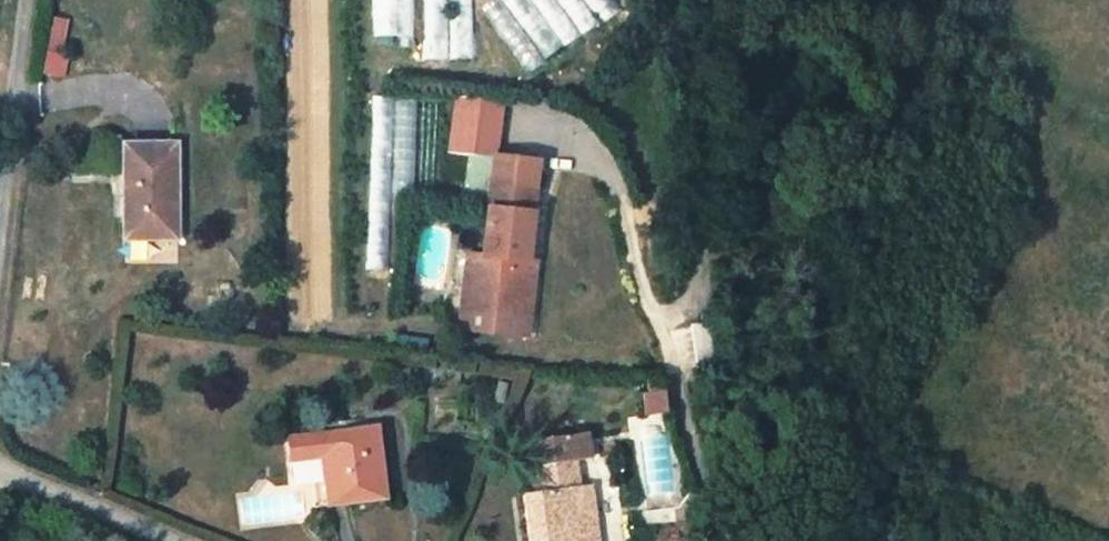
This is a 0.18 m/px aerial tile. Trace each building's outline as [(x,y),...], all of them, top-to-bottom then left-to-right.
[(414,43),(414,0),(371,0),(371,43),(414,43)] [(424,62),(473,62),(472,0),(423,0),(424,62)] [(619,11),(611,0),(487,0),(479,6),(528,75),(619,11)] [(438,167),(440,106),(375,105),(372,261),(387,261),(389,195),(428,196),(428,167),(438,167)] [(451,156),(503,156),(504,106),(452,106),(451,156)] [(124,146),(125,216),(147,215),(147,238),(177,237),(176,145),(124,146)] [(462,307),(492,311),(507,299),(509,288),(531,291),(534,263),(519,261),(520,247),(526,248),(532,193),(489,187),(481,256),(467,255),(462,307)] [(125,238),(147,238),(147,215),(125,216),(125,238)] [(528,315),(531,291),(509,288),(507,299),(492,311),(528,315)] [(695,366),(719,366),(719,326),(695,326),(695,366)] [(646,396),(647,415),(670,414),(669,394),(646,396)] [(596,530),(584,532),(577,482),(573,454),(596,450),(591,423),(538,432),(542,457),(531,460),(535,488),(518,491),(525,539),(543,537),(554,535),(555,540),(598,540),(596,530)] [(383,495),(373,425),(285,436),(290,468),(319,463),(325,504),(383,495)] [(577,482),(584,532),(596,530),(589,480),(577,482)]
